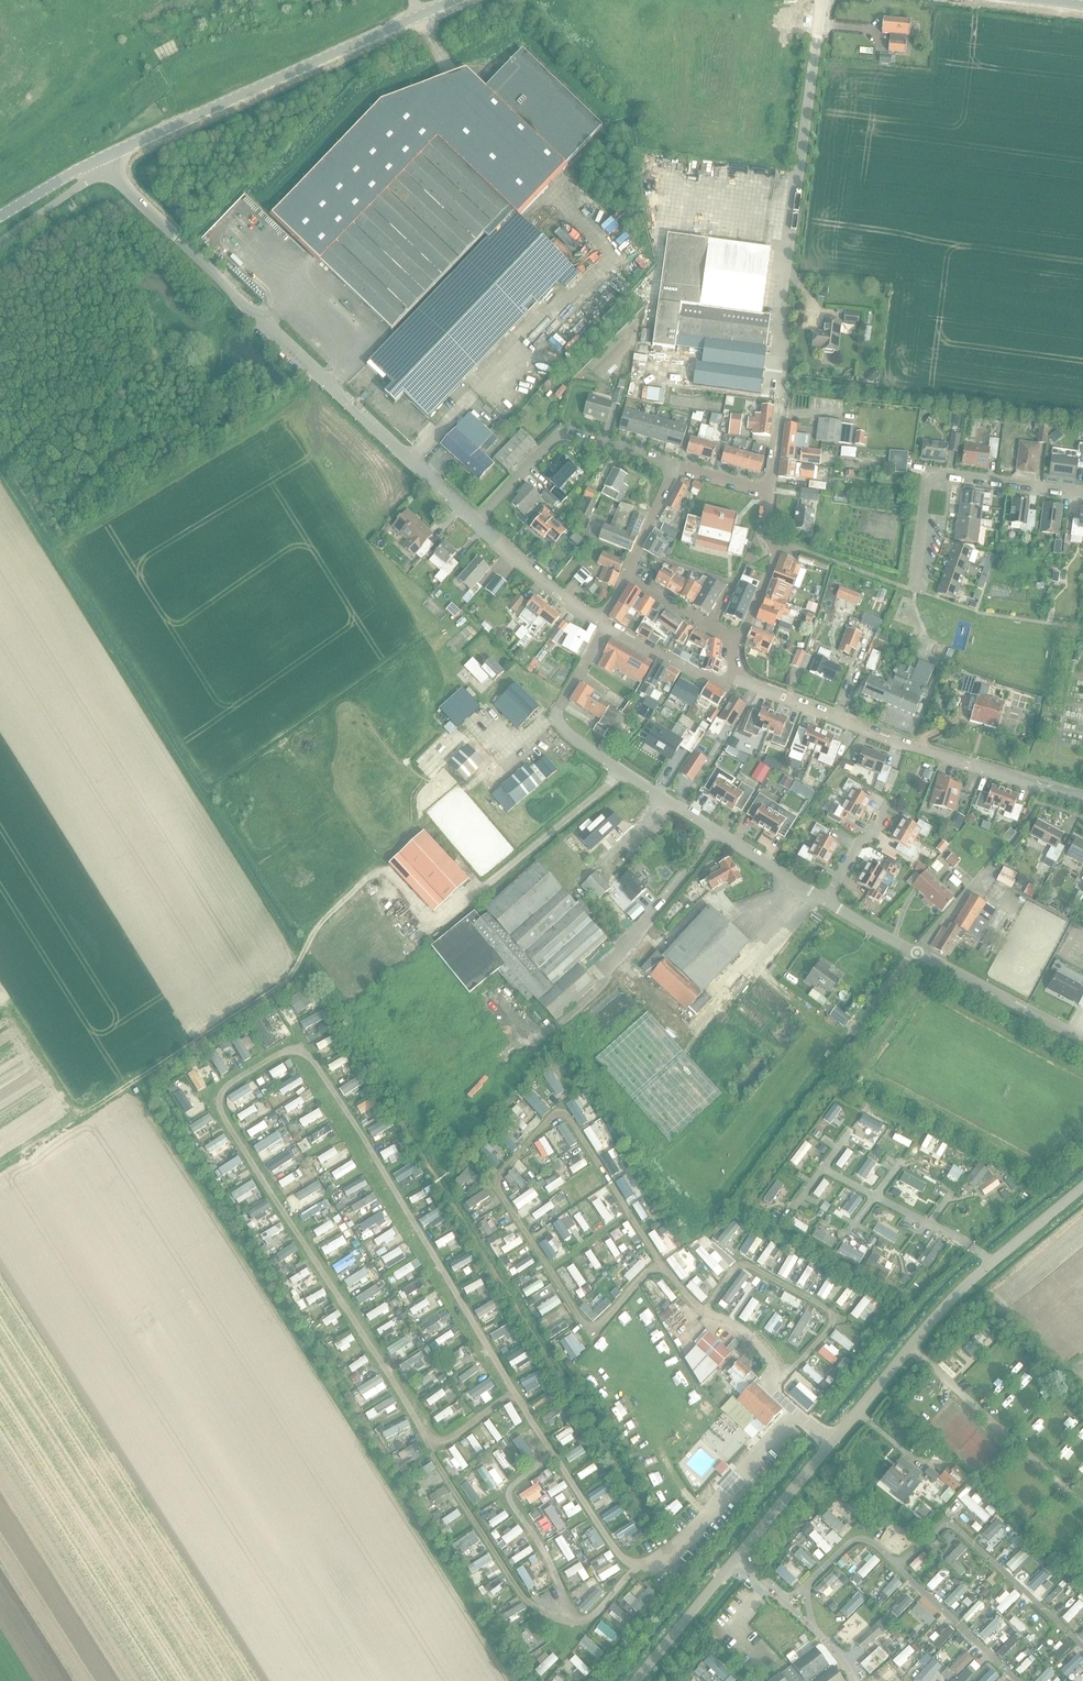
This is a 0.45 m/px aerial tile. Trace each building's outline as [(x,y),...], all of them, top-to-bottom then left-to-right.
[(909,36),(911,20),(883,18),(882,33),(891,34),(890,42),(889,42),(888,51),(905,53),(906,43),(905,43),(906,35),(909,36)] [(514,212),(519,217),(567,165),(566,164),(602,126),(522,50),(495,78),(492,75),(475,82),(464,71),(381,102),(272,215),(391,330),(483,234),(488,239),(514,212)] [(891,56),(879,55),(878,63),(890,65),(891,56)] [(712,168),(713,173),(722,171),(720,159),(725,159),(724,154),(718,155),(718,151),(704,153),(707,169),(712,168)] [(595,213),(605,202),(596,194),(586,205),(595,213)] [(607,219),(615,211),(610,207),(602,214),(607,219)] [(579,274),(519,217),(514,212),(488,239),(370,362),(394,384),(384,394),(394,403),(403,394),(427,416),(558,280),(566,288),(579,274)] [(678,297),(762,306),(770,248),(667,234),(652,345),(671,348),(678,297)] [(605,250),(609,261),(614,259),(610,248),(605,250)] [(761,314),(762,306),(678,297),(671,348),(675,349),(675,346),(703,350),(702,363),(696,362),(693,384),(760,393),(765,354),(768,355),(769,347),(766,347),(770,315),(761,314)] [(821,350),(836,352),(840,322),(823,320),(822,333),(814,332),(812,347),(821,348),(821,350)] [(539,349),(530,357),(533,361),(543,352),(539,349)] [(501,370),(510,379),(525,364),(515,355),(501,370)] [(613,404),(619,405),(623,390),(617,388),(613,404)] [(514,413),(522,405),(514,396),(505,404),(514,413)] [(585,414),(606,420),(611,403),(589,397),(585,414)] [(747,423),(771,427),(774,407),(762,406),(761,414),(755,413),(754,418),(748,418),(747,423)] [(634,434),(640,413),(625,409),(619,429),(634,434)] [(455,429),(478,450),(492,435),(468,413),(454,429),(455,430),(455,429)] [(650,438),(656,417),(640,413),(634,434),(650,438)] [(730,421),(741,423),(742,416),(731,415),(730,421)] [(665,443),(671,422),(656,417),(650,438),(665,443)] [(816,441),(838,443),(842,421),(819,418),(816,441)] [(740,429),(741,423),(730,421),(729,428),(740,429)] [(671,422),(665,443),(681,447),(686,426),(671,422)] [(770,437),(771,427),(747,423),(746,429),(753,429),(752,434),(770,437)] [(1037,443),(1046,444),(1048,426),(1040,425),(1037,443)] [(705,438),(703,442),(699,457),(712,460),(716,446),(711,444),(715,428),(708,426),(707,430),(705,438)] [(705,438),(707,430),(701,428),(698,436),(705,438)] [(493,464),(478,450),(455,429),(455,430),(441,445),(479,480),(493,464)] [(796,434),(796,430),(785,429),(782,446),(799,448),(801,435),(796,434)] [(872,430),(862,429),(861,445),(873,446),(874,435),(871,435),(872,430)] [(517,434),(531,448),(536,443),(521,430),(517,434)] [(527,453),(531,448),(517,434),(512,439),(527,453)] [(949,452),(957,453),(959,435),(952,434),(949,452)] [(699,457),(703,442),(690,438),(686,453),(699,457)] [(739,447),(741,440),(735,438),(733,446),(739,447)] [(522,458),(527,453),(512,439),(508,444),(522,458)] [(988,458),(996,460),(999,440),(989,439),(988,448),(965,445),(963,464),(987,467),(988,458)] [(741,440),(739,447),(746,449),(748,442),(741,440)] [(922,459),(945,462),(947,445),(924,442),(922,459)] [(1016,471),(1035,473),(1039,445),(1020,443),(1016,471)] [(518,462),(522,458),(508,444),(503,449),(518,462)] [(752,451),(758,453),(760,445),(754,444),(752,451)] [(799,448),(782,446),(781,459),(798,461),(799,454),(801,454),(800,462),(819,465),(821,451),(799,448)] [(840,456),(855,458),(856,448),(841,446),(840,456)] [(734,466),(738,452),(725,448),(721,463),(734,466)] [(513,467),(518,462),(503,449),(499,454),(513,467)] [(746,470),(751,455),(738,452),(734,466),(746,470)] [(508,472),(513,467),(499,454),(494,458),(508,472)] [(751,455),(746,470),(759,474),(764,459),(751,455)] [(1049,475),(1075,479),(1077,460),(1052,457),(1049,475)] [(567,497),(558,489),(577,470),(564,458),(554,469),(555,470),(551,473),(549,471),(544,477),(555,488),(551,493),(561,503),(567,497)] [(893,466),(906,467),(907,460),(894,459),(893,466)] [(794,477),(813,480),(815,466),(780,462),(778,477),(794,479),(794,477)] [(846,471),(856,472),(857,465),(847,464),(846,471)] [(622,496),(623,496),(628,487),(622,485),(627,476),(613,469),(601,493),(619,502),(622,496)] [(695,474),(692,486),(699,489),(703,476),(695,474)] [(666,508),(675,512),(687,488),(690,483),(681,479),(678,484),(666,508)] [(809,488),(825,490),(826,484),(810,482),(809,488)] [(512,505),(523,515),(540,497),(526,484),(520,491),(523,493),(512,505)] [(583,496),(595,502),(599,494),(587,488),(583,496)] [(541,495),(553,506),(558,501),(546,490),(541,495)] [(810,501),(817,502),(818,492),(801,490),(800,500),(802,500),(800,510),(796,509),(793,529),(811,532),(814,511),(809,511),(810,501)] [(981,508),(981,507),(982,498),(989,499),(990,494),(983,494),(983,495),(961,492),(960,505),(981,508)] [(580,515),(588,518),(594,503),(586,499),(580,515)] [(1020,532),(1033,533),(1035,518),(1027,517),(1029,502),(1013,500),(1010,523),(1021,524),(1020,532)] [(598,539),(630,552),(644,518),(632,513),(634,507),(620,502),(610,526),(615,528),(614,530),(604,526),(598,539)] [(1040,532),(1058,534),(1062,506),(1044,504),(1040,532)] [(988,508),(981,507),(981,508),(960,505),(958,518),(980,521),(980,520),(981,511),(988,512),(988,508)] [(736,516),(737,516),(704,507),(704,508),(701,519),(688,516),(681,542),(695,545),(695,547),(727,555),(728,554),(741,557),(748,531),(734,527),(736,516)] [(564,530),(552,520),(547,513),(549,512),(543,508),(538,514),(540,517),(530,528),(543,539),(546,535),(553,541),(564,530)] [(1080,509),(1079,520),(1072,519),(1070,536),(1082,538),(1082,532),(1082,509),(1080,509)] [(422,526),(421,527),(415,521),(416,520),(407,512),(394,527),(409,541),(404,548),(414,556),(415,554),(421,560),(434,546),(428,540),(432,535),(422,526)] [(660,531),(675,538),(679,531),(668,526),(671,521),(662,516),(659,521),(664,523),(660,531)] [(992,521),(980,520),(980,521),(958,518),(956,540),(977,543),(979,526),(983,526),(984,528),(991,528),(992,521)] [(643,549),(659,558),(667,545),(650,536),(643,549)] [(1053,554),(1060,554),(1062,541),(1055,540),(1053,554)] [(441,570),(448,576),(458,564),(452,559),(456,554),(444,544),(434,555),(440,560),(435,565),(440,571),(441,570)] [(950,556),(967,562),(972,550),(955,544),(950,556)] [(597,564),(619,572),(623,561),(602,552),(597,564)] [(771,580),(793,588),(799,571),(801,565),(793,562),(794,559),(781,554),(771,580)] [(827,570),(829,565),(800,555),(798,561),(812,566),(812,565),(827,570)] [(984,568),(989,570),(994,557),(988,555),(986,560),(982,559),(979,566),(984,568)] [(963,575),(967,562),(950,556),(946,569),(963,575)] [(468,592),(474,596),(482,587),(477,583),(489,569),(477,558),(458,579),(470,589),(468,592)] [(675,573),(678,568),(674,566),(671,571),(673,572),(672,574),(662,569),(655,582),(666,588),(675,573)] [(746,566),(742,575),(750,579),(754,569),(746,566)] [(574,578),(582,585),(591,576),(582,568),(574,578)] [(598,581),(614,587),(619,574),(603,568),(598,581)] [(679,596),(687,581),(680,576),(684,570),(678,568),(675,573),(666,588),(679,596)] [(959,587),(963,575),(946,569),(942,581),(959,587)] [(485,590),(494,597),(506,583),(496,576),(485,590)] [(734,595),(750,602),(756,589),(755,589),(758,582),(742,576),(739,582),(734,595)] [(693,604),(708,579),(702,577),(699,583),(696,582),(695,585),(687,581),(679,596),(693,604)] [(708,579),(693,604),(692,605),(708,615),(724,588),(708,579)] [(787,603),(793,588),(771,580),(766,596),(781,601),(786,603),(787,603)] [(954,600),(959,587),(942,581),(937,594),(954,600)] [(586,588),(592,594),(597,588),(591,583),(586,588)] [(609,617),(625,627),(629,621),(624,618),(640,592),(630,585),(609,617)] [(1043,595),(1045,587),(1037,585),(1035,593),(1043,595)] [(507,607),(515,613),(525,600),(518,594),(507,607)] [(644,618),(654,603),(643,594),(640,599),(637,597),(628,613),(633,616),(636,612),(644,618)] [(742,621),(750,602),(734,595),(726,614),(742,621)] [(811,595),(809,603),(818,606),(821,598),(811,595)] [(784,608),(786,603),(781,601),(766,596),(763,606),(794,617),(796,612),(784,608)] [(458,612),(464,606),(455,597),(449,603),(458,612)] [(518,643),(547,608),(535,598),(519,616),(528,624),(524,628),(522,626),(515,635),(520,640),(518,643)] [(964,604),(974,607),(976,602),(967,598),(964,604)] [(656,624),(658,622),(666,610),(655,604),(650,611),(652,613),(648,619),(645,624),(642,628),(639,634),(647,639),(650,634),(651,634),(656,624)] [(790,617),(763,606),(761,605),(761,607),(756,619),(767,624),(766,628),(771,630),(776,617),(788,622),(790,617)] [(547,608),(518,643),(524,647),(532,638),(528,635),(530,632),(535,636),(545,622),(551,627),(559,618),(547,608)] [(679,630),(683,623),(666,610),(658,622),(664,627),(661,631),(666,635),(669,631),(676,635),(679,630)] [(829,627),(834,618),(822,612),(818,621),(829,627)] [(569,624),(568,626),(563,622),(549,640),(554,645),(564,632),(568,635),(562,646),(576,654),(583,642),(587,644),(596,629),(590,625),(586,633),(573,626),(569,624)] [(689,638),(694,630),(683,623),(679,630),(676,635),(673,640),(667,650),(672,653),(675,648),(680,651),(687,637),(689,638)] [(754,648),(768,654),(775,637),(753,627),(745,645),(754,649),(754,648)] [(841,645),(855,650),(861,634),(847,629),(841,645)] [(705,649),(710,639),(694,630),(689,638),(688,641),(686,645),(690,647),(692,643),(697,645),(697,646),(704,650),(705,649)] [(880,643),(881,643),(884,635),(880,633),(869,661),(875,664),(880,653),(877,652),(880,643)] [(659,639),(651,634),(650,634),(647,639),(656,644),(659,639)] [(704,650),(700,656),(706,657),(702,669),(717,674),(721,662),(718,661),(719,641),(710,639),(705,649),(704,650)] [(614,668),(640,683),(652,662),(611,640),(603,654),(605,654),(598,667),(610,674),(614,668)] [(810,672),(822,677),(829,661),(827,660),(830,652),(820,648),(810,672)] [(792,664),(799,667),(806,652),(799,649),(792,664)] [(944,660),(949,663),(954,651),(949,649),(944,660)] [(682,653),(675,650),(673,654),(679,658),(680,657),(682,653)] [(688,662),(691,656),(683,651),(680,657),(688,662)] [(696,666),(700,656),(692,653),(691,656),(688,662),(696,666)] [(493,681),(503,671),(490,658),(480,667),(477,665),(470,672),(475,677),(482,671),(484,673),(481,676),(484,680),(488,677),(493,681)] [(452,673),(458,668),(452,661),(446,666),(452,673)] [(659,684),(661,681),(669,667),(658,661),(640,693),(649,698),(657,683),(659,684)] [(904,666),(887,705),(914,716),(923,694),(927,695),(929,689),(926,687),(934,667),(919,661),(916,670),(911,668),(911,669),(904,666)] [(887,705),(904,666),(900,665),(896,675),(897,675),(895,681),(888,678),(886,684),(869,677),(861,694),(887,705)] [(669,667),(661,681),(667,684),(663,691),(668,694),(679,673),(669,667)] [(976,678),(975,680),(963,676),(959,691),(971,694),(971,695),(977,697),(970,722),(996,729),(1004,704),(985,698),(988,688),(990,682),(976,678)] [(701,691),(679,679),(667,699),(674,703),(677,698),(692,707),(701,691)] [(493,704),(518,729),(539,707),(515,683),(493,704)] [(610,725),(619,711),(591,694),(593,692),(580,684),(570,701),(583,709),(583,708),(601,720),(599,723),(598,723),(593,731),(611,742),(618,730),(610,725)] [(701,696),(717,706),(725,693),(709,684),(701,696)] [(439,708),(457,728),(480,707),(462,688),(439,708)] [(655,701),(661,704),(662,705),(665,699),(659,695),(655,701)] [(718,719),(733,728),(746,705),(732,697),(718,719)] [(661,704),(655,701),(649,698),(643,706),(655,713),(661,704)] [(712,721),(713,722),(719,712),(714,708),(705,722),(710,725),(712,721)] [(767,732),(775,714),(762,709),(760,712),(753,710),(744,732),(757,737),(760,729),(767,732)] [(775,714),(767,732),(775,735),(772,742),(785,747),(793,726),(786,723),(787,719),(775,714)] [(686,729),(680,740),(656,725),(646,741),(660,750),(659,752),(670,760),(678,746),(691,754),(705,733),(698,728),(694,734),(686,729)] [(814,750),(821,732),(808,727),(807,731),(799,728),(791,750),(804,755),(807,747),(814,750)] [(821,732),(814,750),(821,753),(818,761),(831,766),(840,744),(833,741),(834,737),(821,732)] [(448,764),(465,781),(484,762),(467,745),(448,764)] [(728,747),(725,753),(745,763),(748,758),(728,747)] [(877,779),(885,783),(891,768),(883,765),(886,758),(863,749),(857,765),(879,774),(877,779)] [(695,752),(681,774),(692,781),(706,759),(695,752)] [(546,779),(557,770),(545,756),(534,765),(531,761),(492,794),(506,812),(546,779)] [(765,769),(769,763),(762,758),(758,765),(765,769)] [(721,803),(731,786),(724,782),(728,775),(717,768),(704,788),(711,792),(709,796),(721,803)] [(775,786),(781,776),(770,769),(764,779),(775,786)] [(789,769),(782,777),(789,783),(796,774),(789,769)] [(931,804),(953,811),(961,785),(950,782),(951,779),(939,776),(931,804)] [(846,799),(864,810),(870,799),(857,792),(861,786),(848,779),(842,789),(849,794),(846,799)] [(731,786),(721,803),(733,810),(735,807),(741,811),(754,791),(742,784),(737,791),(731,786)] [(802,788),(795,784),(790,792),(797,796),(802,788)] [(998,809),(1005,791),(992,786),(989,795),(981,792),(976,806),(989,811),(991,806),(998,809)] [(1005,791),(998,809),(1005,812),(1004,817),(1017,822),(1022,807),(1015,804),(1018,796),(1005,791)] [(763,829),(774,813),(767,809),(771,802),(759,794),(747,814),(754,819),(752,822),(763,829)] [(858,820),(864,810),(846,799),(843,805),(836,801),(830,811),(842,819),(845,813),(858,820)] [(975,818),(978,810),(972,808),(969,815),(975,818)] [(774,813),(763,829),(775,837),(777,833),(784,837),(796,817),(784,810),(780,817),(774,813)] [(897,829),(915,839),(918,833),(926,838),(931,827),(919,820),(916,826),(903,818),(897,829)] [(578,837),(590,849),(609,832),(597,820),(578,837)] [(1056,862),(1064,847),(1058,844),(1063,834),(1037,821),(1030,835),(1039,840),(1037,842),(1045,846),(1046,844),(1051,846),(1045,857),(1056,862)] [(814,844),(832,854),(838,844),(825,836),(829,831),(816,823),(810,834),(817,838),(814,844)] [(912,845),(915,839),(897,829),(891,839),(904,847),(900,853),(913,860),(919,849),(912,845)] [(388,864),(433,912),(468,880),(423,831),(399,853),(399,854),(388,864)] [(944,833),(938,845),(944,849),(951,837),(944,833)] [(1075,839),(1066,856),(1082,865),(1082,844),(1075,839)] [(826,865),(832,854),(814,844),(811,850),(803,845),(797,856),(810,863),(813,857),(826,865)] [(946,861),(954,868),(960,861),(952,854),(946,861)] [(889,858),(886,862),(895,869),(897,864),(889,858)] [(735,866),(732,866),(728,859),(719,865),(721,870),(699,882),(702,887),(707,884),(711,890),(728,881),(730,885),(740,879),(736,873),(738,870),(735,866)] [(862,872),(881,883),(884,877),(891,881),(897,871),(885,864),(882,869),(869,862),(862,872)] [(579,900),(575,904),(537,863),(485,909),(488,913),(481,920),(474,911),(431,946),(469,993),(497,970),(499,972),(502,970),(505,974),(504,975),(516,988),(517,987),(528,1000),(534,995),(555,1020),(596,984),(578,964),(606,938),(602,934),(607,929),(599,921),(594,926),(590,922),(595,917),(579,900)] [(922,873),(925,867),(919,863),(915,870),(922,873)] [(622,891),(632,902),(646,890),(629,871),(618,881),(624,889),(622,891)] [(877,889),(881,883),(862,872),(856,882),(869,890),(866,896),(878,903),(884,893),(877,889)] [(912,886),(941,911),(953,898),(925,872),(912,886)] [(591,891),(599,899),(610,889),(595,873),(581,886),(588,894),(591,891)] [(996,881),(1010,889),(1014,881),(1000,873),(996,881)] [(1032,877),(1027,886),(1036,892),(1042,883),(1032,877)] [(953,926),(971,938),(978,942),(997,912),(972,896),(953,926)] [(627,914),(633,921),(644,911),(637,904),(627,914)] [(712,999),(703,991),(749,942),(709,906),(663,956),(657,951),(641,968),(686,1010),(688,1008),(697,1016),(712,999)] [(971,938),(953,926),(951,925),(947,932),(942,929),(931,947),(945,956),(956,937),(960,940),(963,936),(969,940),(971,938)] [(427,927),(412,934),(416,941),(431,935),(427,927)] [(988,952),(993,944),(983,938),(978,946),(988,952)] [(818,983),(829,992),(838,980),(827,972),(829,968),(820,962),(806,980),(816,987),(818,983)] [(1057,973),(1048,989),(1072,1002),(1081,986),(1057,973)] [(297,1014),(313,1003),(304,990),(288,1000),(297,1014)] [(492,990),(488,994),(494,1000),(498,996),(492,990)] [(270,1013),(275,1021),(271,1024),(277,1034),(293,1025),(282,1006),(270,1013)] [(830,1016),(845,1027),(851,1019),(836,1007),(830,1016)] [(305,1029),(329,1015),(325,1008),(301,1022),(305,1029)] [(595,1059),(668,1141),(721,1094),(648,1012),(595,1059)] [(255,1028),(266,1047),(273,1043),(262,1024),(255,1028)] [(238,1051),(252,1043),(248,1037),(245,1033),(240,1036),(243,1041),(235,1046),(238,1051)] [(317,1052),(335,1042),(332,1036),(313,1046),(317,1052)] [(505,1066),(521,1045),(516,1040),(499,1061),(505,1066)] [(217,1064),(234,1054),(231,1048),(214,1059),(217,1064)] [(330,1072),(348,1061),(351,1059),(347,1053),(344,1054),(345,1055),(326,1065),(330,1072)] [(268,1068),(273,1075),(291,1064),(286,1057),(268,1068)] [(188,1074),(198,1091),(205,1087),(199,1078),(201,1077),(199,1073),(197,1074),(194,1070),(188,1074)] [(275,1085),(291,1075),(287,1070),(271,1080),(275,1085)] [(546,1078),(556,1092),(561,1089),(556,1082),(560,1079),(554,1071),(551,1073),(551,1074),(546,1078)] [(282,1093),(295,1084),(291,1079),(278,1088),(282,1093)] [(345,1098),(361,1088),(357,1082),(342,1092),(345,1098)] [(233,1103),(252,1091),(248,1084),(228,1096),(233,1103)] [(540,1088),(536,1094),(547,1103),(552,1097),(540,1088)] [(359,1093),(364,1101),(369,1097),(373,1104),(377,1102),(373,1095),(372,1096),(367,1089),(359,1093)] [(174,1094),(186,1113),(193,1109),(181,1090),(174,1094)] [(300,1097),(284,1107),(288,1113),(297,1107),(299,1110),(303,1107),(301,1104),(304,1103),(300,1097)] [(566,1104),(580,1126),(587,1122),(579,1111),(583,1108),(577,1099),(573,1101),(573,1100),(566,1104)] [(369,1100),(353,1109),(356,1115),(364,1110),(366,1114),(374,1109),(372,1105),(369,1100)] [(836,1102),(819,1124),(826,1130),(837,1116),(840,1118),(843,1114),(840,1112),(843,1107),(836,1102)] [(240,1121),(257,1111),(254,1105),(237,1115),(240,1121)] [(507,1115),(522,1130),(527,1126),(517,1117),(522,1111),(516,1105),(507,1115)] [(209,1114),(195,1123),(198,1129),(202,1126),(204,1129),(209,1126),(207,1123),(212,1119),(209,1114)] [(310,1114),(296,1122),(299,1127),(308,1122),(309,1126),(314,1123),(312,1119),(313,1119),(310,1114)] [(863,1124),(881,1133),(884,1126),(866,1117),(863,1124)] [(386,1120),(367,1132),(371,1137),(381,1131),(384,1135),(392,1130),(390,1126),(390,1125),(386,1120)] [(251,1138),(268,1127),(264,1121),(247,1132),(251,1138)] [(572,1136),(562,1121),(556,1124),(560,1130),(558,1131),(560,1135),(562,1134),(566,1140),(572,1136)] [(583,1131),(596,1151),(603,1147),(594,1134),(597,1132),(593,1126),(591,1128),(590,1127),(583,1131)] [(321,1129),(306,1139),(309,1143),(324,1134),(321,1129)] [(892,1139),(908,1147),(912,1142),(895,1133),(892,1139)] [(499,1139),(512,1151),(516,1147),(503,1134),(499,1139)] [(509,1139),(517,1146),(521,1141),(513,1134),(509,1139)] [(224,1135),(204,1147),(208,1153),(216,1147),(219,1152),(226,1147),(223,1143),(227,1140),(224,1135)] [(259,1152),(276,1142),(272,1136),(256,1146),(259,1152)] [(538,1140),(548,1156),(553,1153),(544,1137),(538,1140)] [(401,1142),(382,1153),(385,1159),(404,1147),(401,1142)] [(334,1148),(317,1158),(321,1163),(337,1153),(334,1148)] [(479,1153),(496,1168),(500,1163),(483,1148),(479,1153)] [(841,1169),(852,1153),(847,1149),(835,1165),(841,1169)] [(271,1169),(290,1156),(287,1152),(268,1164),(271,1169)] [(525,1155),(534,1169),(539,1166),(530,1152),(525,1155)] [(600,1157),(611,1175),(617,1172),(605,1154),(600,1157)] [(791,1163),(809,1174),(812,1169),(799,1161),(801,1158),(796,1155),(791,1163)] [(227,1171),(241,1162),(238,1157),(223,1166),(227,1171)] [(869,1157),(856,1175),(861,1179),(874,1161),(869,1157)] [(573,1174),(587,1164),(584,1159),(569,1168),(573,1174)] [(560,1160),(545,1170),(548,1175),(553,1172),(555,1175),(559,1173),(557,1169),(563,1165),(560,1160)] [(955,1160),(950,1173),(962,1178),(967,1165),(955,1160)] [(398,1182),(419,1169),(415,1162),(394,1175),(398,1182)] [(989,1169),(988,1170),(979,1163),(965,1181),(974,1188),(978,1188),(983,1196),(1000,1183),(995,1176),(994,1177),(989,1169)] [(344,1166),(333,1172),(336,1178),(347,1171),(344,1166)] [(468,1168),(455,1182),(460,1187),(473,1173),(468,1168)] [(527,1185),(513,1169),(508,1174),(517,1184),(515,1186),(518,1189),(520,1187),(522,1190),(527,1185)] [(295,1171),(279,1181),(282,1187),(293,1180),(294,1182),(297,1180),(296,1178),(298,1177),(295,1171)] [(607,1188),(597,1173),(592,1176),(596,1184),(592,1186),(595,1191),(599,1189),(601,1192),(607,1188)] [(899,1181),(921,1193),(926,1185),(904,1173),(899,1181)] [(241,1199),(259,1191),(256,1184),(260,1182),(257,1174),(234,1185),(241,1199)] [(1003,1178),(1012,1190),(1020,1184),(1009,1177),(1010,1176),(1008,1174),(1003,1178)] [(617,1181),(626,1197),(632,1194),(629,1189),(631,1188),(629,1184),(627,1186),(622,1178),(617,1181)] [(361,1179),(341,1191),(345,1197),(365,1185),(361,1179)] [(818,1198),(829,1183),(824,1179),(813,1194),(818,1198)] [(770,1204),(784,1185),(777,1181),(763,1199),(770,1204)] [(587,1203),(575,1187),(570,1191),(581,1207),(587,1203)] [(891,1194),(898,1198),(902,1192),(894,1188),(891,1194)] [(565,1189),(557,1192),(560,1198),(568,1195),(565,1189)] [(292,1204),(307,1195),(304,1190),(289,1198),(292,1204)] [(485,1190),(465,1203),(469,1209),(473,1207),(474,1209),(477,1207),(476,1205),(489,1196),(485,1190)] [(411,1204),(426,1196),(423,1191),(409,1199),(411,1204)] [(531,1191),(514,1203),(517,1208),(524,1203),(526,1207),(532,1202),(530,1199),(534,1196),(531,1191)] [(373,1194),(351,1207),(354,1213),(366,1206),(367,1208),(370,1207),(369,1204),(377,1200),(373,1194)] [(850,1216),(863,1198),(858,1195),(845,1212),(850,1216)] [(592,1203),(605,1223),(612,1218),(605,1208),(607,1206),(604,1202),(602,1203),(599,1199),(592,1203)] [(825,1201),(820,1209),(825,1213),(831,1205),(825,1201)] [(632,1205),(642,1221),(647,1217),(643,1210),(646,1208),(644,1203),(640,1205),(638,1202),(632,1205)] [(262,1204),(250,1211),(253,1216),(259,1212),(262,1216),(268,1213),(265,1209),(262,1204)] [(304,1220),(318,1212),(314,1206),(300,1214),(304,1220)] [(366,1226),(392,1213),(389,1206),(362,1218),(366,1226)] [(437,1210),(422,1220),(425,1226),(430,1222),(433,1226),(440,1221),(438,1218),(441,1216),(437,1210)] [(554,1226),(568,1216),(564,1211),(559,1214),(557,1212),(554,1214),(556,1216),(551,1221),(554,1226)] [(796,1211),(793,1217),(809,1227),(812,1221),(796,1211)] [(573,1217),(584,1232),(589,1228),(579,1213),(573,1217)] [(540,1215),(528,1223),(531,1228),(534,1227),(537,1230),(543,1226),(540,1222),(544,1220),(540,1215)] [(680,1234),(677,1225),(671,1227),(667,1216),(660,1219),(668,1239),(680,1234)] [(789,1223),(805,1232),(808,1227),(793,1218),(789,1223)] [(480,1222),(487,1236),(493,1233),(492,1233),(497,1230),(495,1226),(494,1227),(490,1221),(487,1223),(485,1219),(480,1222)] [(571,1219),(557,1229),(560,1234),(569,1228),(570,1230),(573,1228),(572,1226),(574,1224),(571,1219)] [(639,1240),(627,1221),(622,1225),(625,1229),(622,1231),(624,1235),(627,1233),(633,1243),(639,1240)] [(733,1222),(718,1240),(725,1245),(740,1227),(733,1222)] [(280,1223),(260,1236),(263,1241),(284,1229),(280,1223)] [(314,1238),(330,1229),(326,1223),(311,1233),(314,1238)] [(875,1232),(892,1242),(895,1236),(886,1231),(887,1229),(883,1226),(882,1228),(878,1226),(875,1232)] [(392,1229),(374,1240),(377,1246),(395,1234),(392,1229)] [(812,1236),(832,1247),(836,1240),(823,1233),(824,1231),(822,1230),(820,1232),(816,1229),(812,1236)] [(648,1235),(660,1254),(667,1250),(659,1237),(662,1236),(658,1230),(655,1232),(655,1230),(648,1235)] [(448,1234),(435,1241),(438,1246),(446,1242),(448,1245),(453,1243),(448,1234)] [(751,1234),(740,1251),(745,1255),(751,1245),(754,1247),(756,1243),(754,1241),(757,1237),(751,1234)] [(504,1254),(523,1243),(519,1237),(501,1248),(504,1254)] [(339,1238),(322,1248),(326,1253),(343,1243),(339,1238)] [(620,1254),(610,1239),(605,1242),(611,1252),(607,1254),(610,1257),(613,1255),(614,1258),(620,1254)] [(539,1244),(550,1260),(556,1256),(545,1240),(539,1244)] [(771,1242),(756,1262),(762,1266),(769,1255),(774,1258),(780,1250),(775,1247),(776,1246),(771,1242)] [(928,1269),(945,1246),(938,1242),(930,1253),(928,1252),(926,1255),(928,1256),(922,1265),(928,1269)] [(281,1262),(298,1250),(294,1243),(276,1255),(281,1262)] [(701,1251),(716,1263),(721,1258),(706,1245),(701,1251)] [(840,1252),(856,1261),(859,1256),(843,1246),(840,1252)] [(399,1248),(382,1258),(385,1264),(396,1258),(397,1260),(400,1258),(399,1256),(403,1254),(399,1248)] [(623,1252),(634,1268),(640,1265),(629,1249),(623,1252)] [(599,1264),(591,1251),(585,1254),(593,1267),(599,1264)] [(454,1271),(473,1260),(469,1253),(450,1265),(454,1271)] [(666,1260),(681,1280),(687,1276),(682,1269),(686,1266),(676,1253),(666,1260)] [(789,1256),(777,1273),(783,1277),(789,1267),(792,1269),(796,1263),(793,1261),(794,1259),(789,1256)] [(346,1257),(334,1265),(337,1270),(343,1266),(344,1269),(349,1266),(347,1264),(349,1263),(346,1257)] [(518,1273),(534,1263),(530,1257),(515,1267),(518,1273)] [(864,1266),(885,1278),(889,1271),(868,1259),(864,1266)] [(574,1279),(585,1272),(578,1261),(567,1269),(574,1279)] [(410,1263),(396,1272),(399,1277),(400,1276),(403,1280),(409,1276),(406,1272),(413,1268),(410,1263)] [(607,1268),(615,1281),(620,1278),(612,1264),(607,1268)] [(293,1285),(312,1273),(308,1267),(289,1279),(293,1285)] [(805,1270),(798,1283),(804,1286),(806,1282),(809,1284),(812,1278),(809,1276),(810,1272),(805,1270)] [(827,1292),(837,1274),(830,1270),(819,1288),(827,1292)] [(360,1271),(346,1281),(349,1286),(363,1277),(360,1271)] [(903,1274),(898,1281),(905,1285),(909,1278),(903,1274)] [(419,1279),(403,1290),(407,1297),(412,1293),(413,1296),(417,1294),(415,1291),(424,1286),(419,1279)] [(480,1279),(463,1289),(467,1294),(478,1288),(479,1291),(485,1288),(480,1279)] [(591,1283),(601,1296),(606,1292),(602,1287),(604,1285),(600,1280),(598,1281),(596,1279),(591,1283)] [(685,1284),(700,1301),(705,1297),(696,1287),(699,1283),(695,1279),(691,1282),(689,1280),(685,1284)] [(526,1297),(544,1286),(540,1280),(522,1290),(526,1297)] [(376,1285),(355,1298),(360,1305),(369,1299),(371,1301),(374,1299),(373,1296),(380,1292),(376,1285)] [(848,1286),(836,1303),(841,1307),(848,1297),(851,1299),(856,1293),(853,1291),(854,1290),(848,1286)] [(309,1305),(326,1295),(323,1289),(306,1299),(309,1305)] [(776,1301),(782,1293),(777,1289),(774,1293),(773,1292),(767,1299),(769,1300),(766,1304),(771,1308),(770,1309),(772,1311),(778,1303),(776,1301)] [(572,1294),(585,1315),(591,1311),(585,1303),(590,1300),(586,1293),(581,1296),(578,1291),(572,1294)] [(664,1306),(674,1297),(670,1292),(660,1300),(664,1306)] [(868,1292),(850,1314),(857,1319),(864,1310),(869,1314),(875,1306),(874,1305),(877,1302),(873,1299),(874,1297),(868,1292)] [(440,1303),(447,1299),(444,1293),(437,1297),(440,1303)] [(542,1316),(561,1304),(556,1296),(537,1308),(542,1316)] [(752,1298),(739,1318),(745,1323),(754,1310),(757,1312),(761,1306),(758,1304),(758,1303),(752,1298)] [(789,1303),(802,1310),(804,1304),(792,1298),(789,1303)] [(426,1299),(410,1310),(413,1315),(422,1309),(424,1312),(429,1309),(427,1306),(429,1305),(426,1299)] [(495,1300),(476,1310),(479,1316),(491,1310),(493,1314),(499,1310),(497,1306),(498,1306),(495,1300)] [(739,1311),(743,1302),(737,1300),(733,1308),(739,1311)] [(385,1303),(366,1315),(369,1321),(382,1313),(384,1315),(389,1312),(387,1309),(388,1309),(385,1303)] [(326,1326),(341,1316),(338,1311),(322,1321),(326,1326)] [(679,1335),(699,1319),(692,1312),(673,1327),(679,1335)] [(776,1313),(765,1328),(770,1331),(773,1327),(776,1330),(779,1326),(776,1323),(781,1316),(776,1313)] [(807,1330),(810,1314),(804,1313),(801,1328),(807,1330)] [(437,1315),(421,1325),(424,1330),(429,1327),(432,1331),(436,1328),(434,1324),(441,1320),(437,1315)] [(550,1339),(568,1327),(564,1322),(562,1318),(547,1327),(550,1331),(546,1333),(550,1339)] [(392,1321),(377,1330),(380,1335),(383,1333),(385,1336),(390,1333),(388,1330),(395,1326),(392,1321)] [(728,1336),(733,1327),(727,1324),(722,1333),(728,1336)] [(494,1340),(509,1331),(506,1325),(490,1335),(494,1340)] [(970,1350),(982,1337),(980,1335),(985,1330),(987,1332),(990,1329),(985,1325),(965,1345),(970,1350)] [(797,1343),(800,1328),(794,1327),(790,1342),(797,1343)] [(450,1330),(435,1341),(439,1346),(454,1336),(450,1330)] [(694,1344),(718,1367),(731,1353),(705,1330),(694,1342),(695,1343),(694,1344)] [(830,1337),(849,1351),(854,1345),(845,1338),(847,1336),(843,1334),(841,1335),(835,1330),(830,1337)] [(351,1334),(334,1345),(338,1350),(341,1348),(343,1351),(350,1347),(348,1343),(354,1340),(351,1334)] [(561,1342),(573,1360),(579,1356),(571,1343),(574,1341),(571,1335),(561,1342)] [(392,1354),(407,1344),(404,1338),(388,1349),(392,1354)] [(527,1346),(522,1349),(528,1357),(532,1354),(527,1346)] [(817,1354),(830,1365),(835,1359),(834,1359),(836,1356),(831,1352),(829,1355),(822,1349),(817,1354)] [(460,1350),(445,1360),(448,1365),(464,1355),(460,1350)] [(531,1362),(523,1350),(517,1354),(525,1366),(531,1362)] [(421,1352),(399,1366),(403,1372),(416,1363),(419,1366),(423,1363),(421,1360),(424,1358),(421,1352)] [(354,1371),(368,1361),(364,1356),(351,1366),(354,1371)] [(737,1360),(736,1362),(733,1359),(724,1368),(731,1375),(729,1377),(732,1381),(730,1383),(741,1394),(735,1400),(755,1418),(749,1424),(760,1434),(765,1428),(781,1411),(751,1383),(756,1378),(737,1360)] [(802,1370),(818,1384),(823,1379),(807,1364),(802,1370)] [(475,1366),(458,1378),(462,1383),(478,1371),(475,1366)] [(523,1386),(543,1376),(540,1370),(520,1381),(523,1386)] [(428,1375),(414,1385),(418,1390),(425,1384),(427,1386),(432,1383),(431,1381),(431,1380),(428,1375)] [(362,1396),(383,1382),(379,1376),(357,1389),(362,1396)] [(485,1382),(470,1392),(474,1397),(488,1387),(485,1382)] [(805,1408),(820,1391),(810,1383),(805,1388),(809,1392),(799,1403),(805,1408)] [(430,1406),(446,1394),(442,1389),(426,1401),(430,1406)] [(369,1420),(396,1403),(392,1397),(365,1414),(369,1420)] [(520,1422),(509,1403),(504,1406),(515,1425),(520,1422)] [(544,1423),(562,1412),(559,1406),(541,1418),(544,1423)] [(437,1423),(453,1412),(449,1407),(434,1418),(437,1423)] [(390,1435),(408,1426),(406,1420),(387,1430),(390,1435)] [(502,1438),(489,1420),(483,1424),(484,1425),(479,1429),(489,1442),(495,1439),(497,1442),(502,1438)] [(570,1427),(556,1437),(559,1442),(565,1438),(566,1440),(570,1438),(568,1435),(573,1432),(570,1427)] [(467,1438),(477,1453),(482,1449),(472,1434),(467,1438)] [(530,1456),(517,1439),(512,1442),(525,1460),(530,1456)] [(405,1457),(420,1448),(417,1443),(402,1452),(405,1457)] [(582,1446),(566,1456),(569,1461),(578,1456),(581,1461),(588,1457),(582,1446)] [(465,1464),(455,1448),(449,1452),(451,1455),(449,1457),(451,1461),(454,1459),(460,1468),(465,1464)] [(493,1454),(508,1475),(513,1471),(498,1450),(493,1454)] [(724,1454),(718,1462),(726,1469),(732,1461),(724,1454)] [(908,1476),(913,1480),(920,1473),(901,1458),(882,1482),(895,1493),(908,1476)] [(478,1467),(474,1470),(489,1489),(496,1484),(484,1469),(487,1466),(482,1460),(476,1464),(478,1467)] [(429,1464),(417,1472),(421,1477),(424,1475),(427,1480),(432,1476),(430,1472),(433,1470),(429,1464)] [(593,1464),(577,1475),(580,1480),(592,1473),(594,1476),(597,1473),(595,1471),(597,1470),(593,1464)] [(959,1488),(969,1477),(956,1465),(952,1470),(949,1467),(945,1471),(944,1469),(940,1473),(942,1474),(938,1478),(953,1492),(958,1487),(959,1488)] [(458,1483),(471,1501),(476,1497),(463,1479),(458,1483)] [(610,1481),(588,1496),(592,1502),(614,1487),(610,1481)] [(551,1498),(567,1487),(564,1482),(556,1487),(554,1484),(548,1487),(550,1490),(547,1492),(551,1498)] [(537,1483),(519,1495),(522,1501),(528,1497),(530,1501),(535,1497),(533,1494),(541,1489),(537,1483)] [(444,1487),(429,1496),(433,1502),(434,1501),(437,1506),(443,1502),(440,1497),(448,1493),(444,1487)] [(843,1488),(838,1491),(846,1502),(851,1499),(843,1488)] [(948,1489),(940,1498),(946,1503),(954,1494),(948,1489)] [(496,1501),(505,1497),(503,1492),(494,1496),(496,1501)] [(967,1507),(984,1523),(990,1517),(973,1501),(967,1507)] [(536,1520),(551,1510),(547,1505),(532,1515),(536,1520)] [(564,1521),(581,1510),(578,1505),(561,1516),(564,1521)] [(618,1506),(604,1516),(608,1521),(611,1519),(613,1522),(620,1517),(618,1514),(621,1512),(618,1506)] [(445,1525),(460,1515),(457,1510),(442,1520),(445,1525)] [(824,1519),(840,1534),(845,1529),(833,1518),(836,1516),(831,1511),(824,1519)] [(491,1529),(506,1519),(502,1513),(487,1523),(491,1529)] [(992,1542),(1011,1528),(1002,1516),(983,1531),(992,1542)] [(558,1521),(544,1532),(547,1537),(551,1534),(554,1537),(559,1534),(556,1530),(562,1526),(564,1523),(561,1519),(558,1521)] [(632,1522),(615,1533),(618,1539),(629,1532),(631,1535),(636,1532),(634,1529),(635,1528),(632,1522)] [(579,1542),(595,1532),(592,1526),(586,1529),(584,1526),(577,1530),(579,1533),(575,1536),(579,1542)] [(505,1544),(520,1533),(517,1528),(511,1532),(509,1530),(504,1533),(506,1536),(502,1539),(505,1544)] [(461,1547),(477,1536),(473,1531),(458,1541),(461,1547)] [(809,1537),(825,1554),(830,1549),(814,1532),(809,1537)] [(954,1538),(947,1532),(942,1537),(949,1544),(954,1538)] [(993,1554),(1010,1537),(1005,1532),(988,1550),(993,1554)] [(1018,1543),(1028,1537),(1025,1532),(1015,1538),(1018,1543)] [(569,1541),(554,1551),(558,1556),(561,1554),(563,1557),(568,1554),(565,1551),(573,1546),(569,1541)] [(944,1561),(960,1576),(966,1570),(955,1560),(967,1548),(961,1543),(944,1561)] [(588,1562),(606,1551),(602,1545),(594,1551),(592,1548),(590,1550),(591,1552),(584,1556),(588,1562)] [(515,1563),(533,1551),(530,1546),(520,1553),(518,1549),(514,1552),(516,1555),(512,1558),(515,1563)] [(849,1548),(843,1556),(853,1564),(864,1550),(861,1547),(856,1553),(849,1548)] [(1010,1570),(1025,1555),(1021,1551),(1005,1566),(1010,1570)] [(814,1565),(801,1552),(796,1557),(810,1570),(814,1565)] [(914,1571),(928,1557),(923,1552),(909,1566),(914,1571)] [(864,1554),(850,1568),(855,1573),(869,1558),(864,1554)] [(487,1556),(473,1566),(476,1570),(480,1568),(483,1572),(490,1568),(487,1564),(490,1562),(487,1556)] [(580,1563),(564,1572),(568,1578),(575,1574),(576,1576),(581,1573),(579,1570),(583,1568),(580,1563)] [(603,1580),(619,1569),(616,1564),(600,1574),(603,1580)] [(516,1570),(528,1590),(535,1586),(523,1566),(516,1570)] [(776,1570),(791,1584),(795,1579),(781,1566),(776,1570)] [(933,1589),(949,1572),(945,1567),(928,1584),(933,1589)] [(1023,1569),(1024,1578),(1033,1577),(1031,1567),(1023,1569)] [(879,1568),(865,1583),(869,1587),(883,1573),(879,1568)] [(580,1589),(591,1581),(585,1572),(573,1580),(580,1589)] [(832,1573),(816,1589),(821,1594),(837,1578),(832,1573)] [(499,1577),(485,1587),(489,1593),(490,1592),(493,1596),(502,1589),(499,1586),(503,1583),(499,1577)] [(977,1589),(980,1585),(972,1577),(969,1582),(977,1589)] [(1035,1592),(1045,1582),(1040,1577),(1030,1587),(1035,1592)] [(896,1579),(878,1598),(883,1603),(901,1584),(896,1579)] [(997,1598),(1001,1592),(988,1583),(984,1589),(997,1598)] [(962,1584),(945,1602),(949,1606),(952,1603),(954,1605),(958,1601),(956,1599),(967,1588),(962,1584)] [(1049,1604),(1062,1591),(1058,1587),(1044,1600),(1049,1604)] [(589,1607),(604,1593),(600,1589),(585,1602),(589,1607)] [(856,1590),(839,1607),(844,1613),(861,1596),(856,1590)] [(1004,1612),(1020,1595),(1015,1590),(998,1607),(1004,1612)] [(634,1615),(651,1596),(646,1591),(628,1610),(634,1615)] [(897,1617),(913,1601),(908,1596),(891,1612),(897,1617)] [(1082,1604),(1082,1600),(1081,1597),(1063,1616),(1067,1620),(1082,1604)] [(967,1623),(984,1605),(979,1600),(962,1618),(967,1623)] [(522,1603),(498,1617),(502,1622),(509,1618),(511,1622),(519,1617),(517,1613),(525,1608),(522,1603)] [(630,1618),(613,1604),(609,1609),(625,1623),(630,1618)] [(935,1620),(918,1604),(912,1610),(929,1626),(935,1620)] [(1013,1616),(1025,1627),(1029,1622),(1018,1611),(1013,1616)] [(1073,1619),(1078,1624),(1082,1619),(1082,1617),(1079,1613),(1073,1619)] [(850,1633),(865,1619),(860,1615),(855,1620),(853,1618),(849,1622),(850,1624),(845,1628),(850,1633)] [(884,1617),(855,1642),(863,1650),(882,1633),(883,1633),(886,1630),(897,1641),(893,1645),(901,1654),(913,1642),(910,1638),(907,1641),(884,1617)] [(1024,1627),(1013,1617),(1009,1622),(1020,1632),(1024,1627)] [(996,1618),(980,1634),(986,1640),(1001,1624),(996,1618)] [(618,1636),(602,1623),(598,1629),(600,1630),(598,1632),(594,1638),(599,1642),(604,1636),(611,1642),(612,1640),(613,1641),(618,1636)] [(938,1650),(954,1632),(948,1627),(932,1644),(938,1650)] [(515,1638),(527,1653),(532,1649),(521,1634),(515,1638)] [(789,1652),(797,1661),(816,1644),(808,1635),(789,1652)] [(1062,1646),(1067,1638),(1062,1635),(1057,1643),(1062,1646)] [(1003,1656),(1016,1643),(1011,1638),(999,1652),(1003,1656)] [(584,1643),(597,1656),(602,1652),(588,1639),(584,1643)] [(1057,1661),(1071,1646),(1066,1641),(1052,1656),(1057,1661)] [(1035,1651),(1030,1646),(1023,1653),(1026,1656),(1030,1653),(1032,1655),(1035,1651)] [(831,1667),(815,1647),(780,1674),(771,1680),(788,1680),(791,1679),(792,1680),(798,1680),(803,1678),(805,1680),(845,1680),(833,1665),(831,1667)] [(530,1658),(542,1674),(547,1670),(545,1667),(547,1665),(544,1662),(542,1663),(535,1654),(530,1658)] [(710,1664),(722,1676),(727,1671),(710,1654),(698,1666),(703,1672),(710,1664)] [(868,1658),(877,1668),(881,1664),(873,1654),(868,1658)] [(1082,1660),(1082,1658),(1079,1654),(1061,1671),(1065,1676),(1082,1660)] [(569,1661),(585,1677),(590,1671),(575,1655),(569,1661)] [(863,1662),(872,1672),(876,1668),(867,1659),(863,1662)] [(1020,1675),(1032,1663),(1027,1659),(1015,1670),(1020,1675)] [(941,1666),(934,1660),(914,1680),(915,1680),(927,1680),(941,1666)] [(946,1660),(940,1667),(946,1671),(951,1664),(946,1660)] [(965,1680),(980,1665),(975,1661),(960,1676),(965,1680)] [(1055,1672),(1049,1666),(1036,1680),(1047,1680),(1055,1672)] [(888,1677),(893,1680),(908,1680),(909,1680),(895,1669),(888,1677)]
